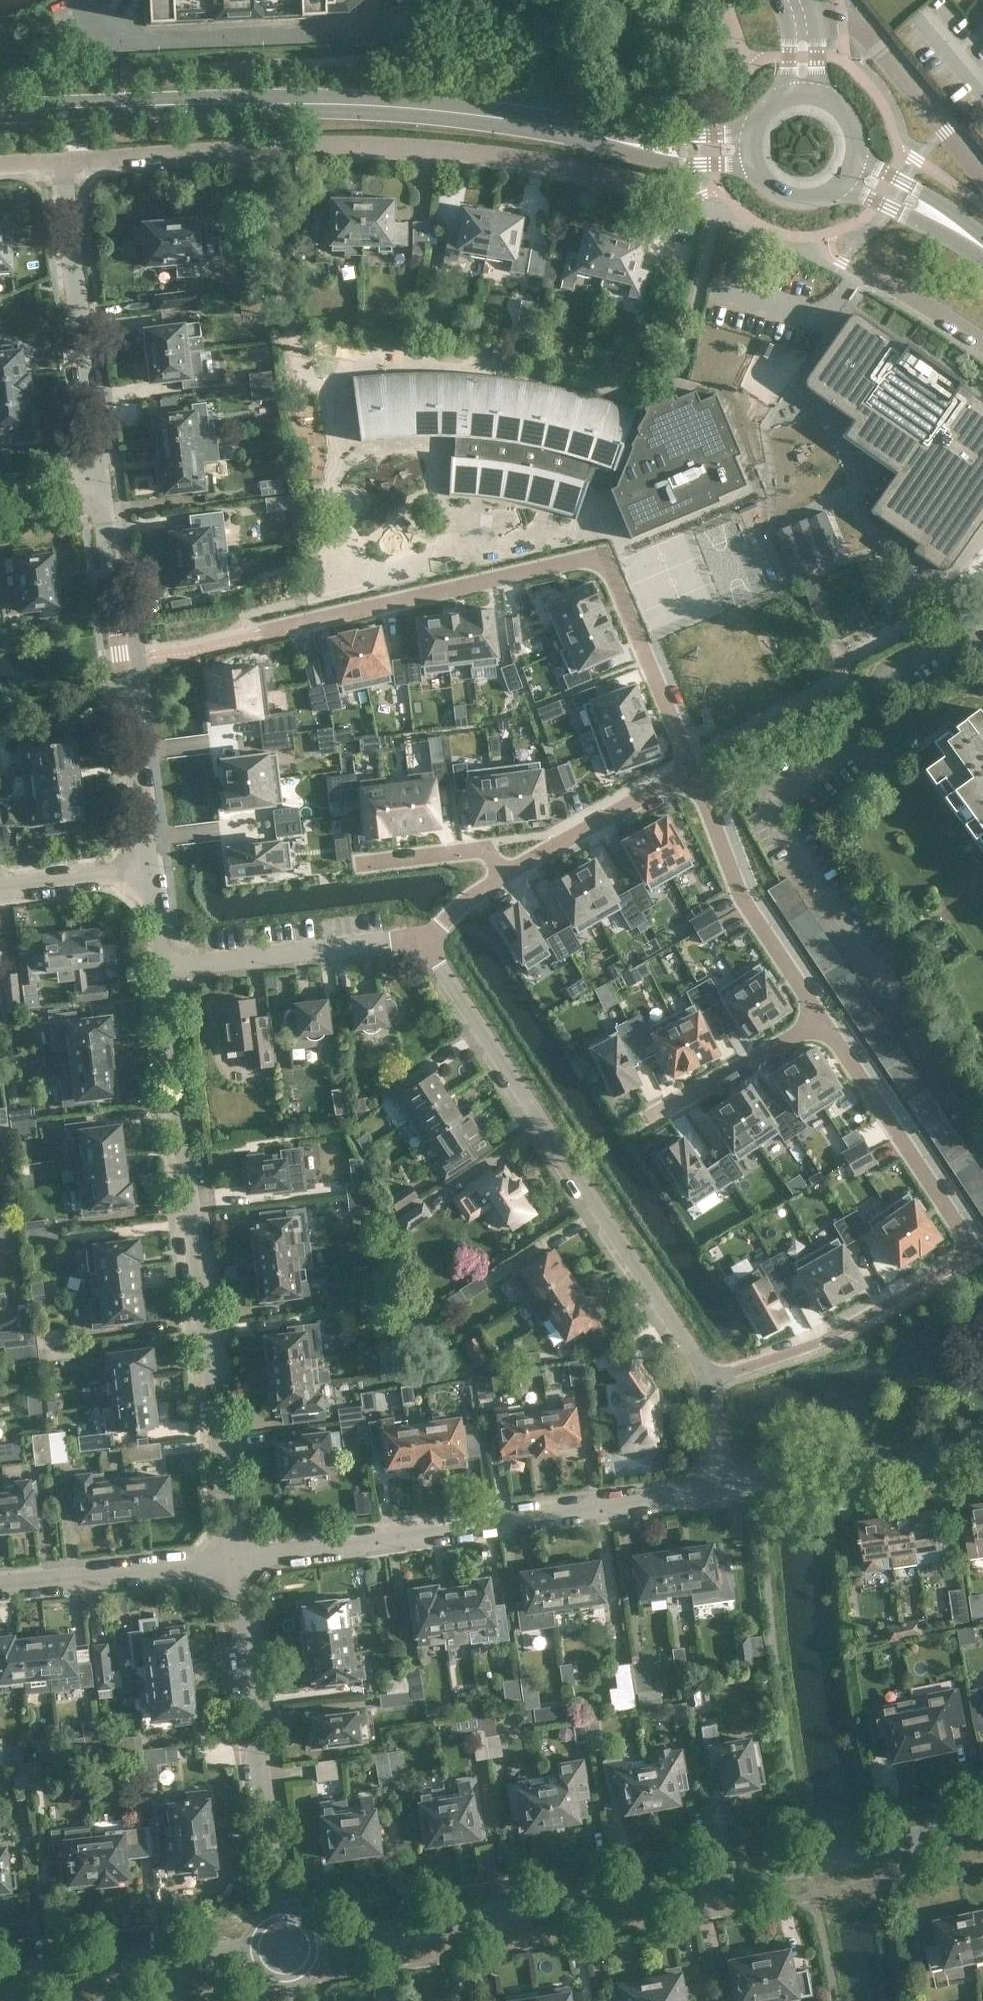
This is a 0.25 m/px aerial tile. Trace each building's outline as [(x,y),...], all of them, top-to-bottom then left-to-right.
[(151,24),(175,22),(175,21),(215,19),(216,20),(261,18),(261,17),(302,15),(302,16),(326,15),(326,13),(337,12),(339,18),(357,11),(355,5),(361,0),(149,0),(151,24)] [(364,201),(333,201),(333,222),(312,222),(311,243),(318,243),(318,244),(332,244),(332,251),(345,251),(345,255),(363,256),(363,244),(364,201)] [(393,202),(364,201),(363,244),(378,244),(378,252),(391,252),(392,245),(406,245),(406,223),(392,223),(393,202)] [(486,259),(493,211),(478,208),(477,212),(463,210),(459,238),(448,236),(445,260),(444,268),(457,269),(459,254),(486,259)] [(493,211),(486,259),(511,263),(510,271),(524,274),(528,249),(517,247),(522,219),(508,217),(508,213),(493,211)] [(200,221),(174,222),(178,268),(178,277),(189,277),(189,267),(189,261),(220,259),(218,237),(211,237),(210,222),(200,222),(200,221)] [(159,269),(178,268),(174,222),(144,224),(144,227),(133,228),(134,245),(145,244),(146,264),(159,263),(159,269)] [(0,223),(0,274),(12,273),(11,251),(13,251),(12,239),(10,239),(9,223),(0,223)] [(427,247),(431,223),(414,223),(414,247),(427,247)] [(560,288),(573,290),(576,275),(588,277),(590,272),(605,276),(616,235),(598,230),(597,233),(586,230),(578,259),(568,257),(560,288)] [(616,235),(605,276),(620,280),(619,285),(631,288),(629,295),(641,297),(646,275),(636,273),(643,244),(632,241),(633,239),(616,235)] [(180,293),(181,306),(201,303),(199,291),(180,293)] [(157,309),(181,306),(180,293),(155,296),(157,309)] [(649,301),(644,324),(660,328),(665,306),(649,301)] [(960,386),(962,383),(908,345),(905,348),(873,325),(861,317),(859,316),(857,315),(855,315),(853,315),(852,315),(850,316),(849,317),(848,319),(846,322),(829,346),(820,359),(807,376),(806,378),(805,380),(805,381),(805,383),(805,384),(806,386),(807,387),(808,389),(809,390),(811,391),(854,421),(843,436),(896,473),(869,511),(868,513),(868,514),(868,516),(868,518),(869,519),(870,520),(872,522),(876,515),(917,544),(912,551),(938,569),(939,570),(941,571),(943,571),(945,570),(947,569),(949,568),(950,567),(952,564),(982,520),(982,402),(960,386)] [(197,322),(145,329),(148,355),(198,348),(200,348),(197,322)] [(660,328),(644,324),(635,358),(652,362),(660,328)] [(23,376),(20,352),(19,352),(17,343),(1,345),(2,354),(0,354),(0,379),(23,376)] [(198,348),(148,355),(152,381),(188,376),(190,389),(203,388),(198,348)] [(253,386),(275,383),(274,369),(252,372),(253,386)] [(636,410),(635,409),(634,412),(599,400),(563,391),(527,383),(485,377),(476,376),(467,376),(429,374),(392,375),(355,379),(354,376),(353,376),(361,441),(362,441),(362,438),(387,436),(414,435),(440,434),(455,435),(454,457),(452,457),(451,457),(449,496),(451,496),(451,493),(473,495),(499,498),(524,502),(549,508),(576,516),(575,519),(577,519),(588,482),(610,489),(630,538),(719,501),(717,498),(746,485),(734,457),(740,454),(715,394),(699,401),(694,390),(676,398),(674,394),(643,407),(643,408),(636,411),(636,410)] [(0,379),(0,405),(26,402),(25,393),(30,393),(28,376),(23,377),(23,376),(0,379)] [(275,383),(253,386),(255,399),(277,397),(275,383)] [(26,402),(0,405),(0,431),(12,429),(13,438),(29,436),(28,428),(30,428),(26,402)] [(196,406),(156,411),(157,416),(156,416),(159,442),(197,438),(215,436),(214,423),(198,425),(196,406)] [(198,450),(197,438),(159,442),(162,467),(199,463),(237,458),(235,445),(204,449),(198,450)] [(199,463),(162,467),(157,468),(159,484),(164,483),(165,493),(214,487),(212,473),(201,474),(199,463)] [(891,480),(880,473),(860,503),(870,510),(891,480)] [(284,493),(282,479),(260,482),(262,496),(284,493)] [(290,510),(288,496),(266,499),(268,513),(290,510)] [(824,511),(773,532),(792,578),(826,564),(819,548),(836,541),(824,511)] [(174,558),(225,552),(223,541),(210,542),(209,529),(188,531),(187,525),(172,527),(173,532),(171,533),(174,558)] [(13,586),(55,580),(52,555),(33,558),(32,550),(14,553),(16,575),(12,575),(13,586)] [(225,552),(174,558),(177,584),(179,584),(179,588),(194,586),(194,582),(199,581),(202,592),(229,585),(226,564),(225,552)] [(910,571),(873,589),(888,618),(924,600),(910,571)] [(815,576),(801,582),(809,603),(824,596),(815,576)] [(55,580),(13,586),(14,596),(18,596),(20,612),(38,610),(39,617),(59,615),(55,580)] [(592,581),(547,601),(558,625),(601,606),(600,603),(601,602),(592,581)] [(601,606),(558,625),(568,648),(611,629),(601,606)] [(470,613),(467,613),(472,660),(498,657),(492,608),(469,611),(470,613)] [(467,613),(442,616),(447,663),(472,660),(467,613)] [(442,616),(416,619),(422,666),(447,663),(442,616)] [(521,642),(518,617),(505,618),(509,651),(521,650),(520,642),(521,642)] [(364,632),(355,634),(365,678),(389,672),(379,628),(375,629),(374,625),(363,627),(364,632)] [(611,629),(568,648),(562,651),(572,674),(587,668),(622,652),(611,629)] [(341,637),(331,639),(341,683),(365,678),(355,634),(354,632),(340,635),(341,637)] [(317,658),(305,661),(311,686),(323,683),(317,658)] [(419,658),(405,660),(408,684),(422,683),(419,658)] [(405,660),(393,661),(396,686),(408,684),(405,660)] [(514,665),(502,669),(510,693),(523,689),(514,665)] [(211,673),(209,673),(212,698),(257,693),(254,668),(222,672),(222,668),(210,669),(211,673)] [(572,674),(564,678),(569,690),(593,679),(587,668),(572,674)] [(338,685),(324,688),(330,712),(344,709),(338,685)] [(600,698),(592,701),(600,725),(643,709),(634,686),(600,698)] [(322,687),(309,690),(314,714),(327,711),(322,687)] [(596,688),(572,696),(576,707),(592,701),(600,698),(596,688)] [(897,707),(912,698),(907,690),(892,698),(897,707)] [(212,701),(211,701),(213,723),(260,717),(257,693),(212,698),(212,701)] [(466,707),(454,708),(456,720),(467,719),(466,707)] [(934,743),(943,756),(923,769),(935,784),(943,778),(952,790),(944,797),(955,812),(963,806),(972,818),(964,824),(974,839),(982,833),(982,715),(978,708),(953,727),(956,731),(950,736),(947,731),(932,741),(934,743)] [(643,709),(600,725),(608,747),(651,732),(643,709)] [(295,714),(260,718),(262,737),(289,734),(297,733),(295,714)] [(333,727),(318,729),(321,753),(338,752),(336,742),(333,727)] [(651,732),(608,747),(617,771),(619,770),(620,774),(630,770),(629,766),(661,755),(653,734),(652,735),(651,732)] [(289,734),(262,737),(264,752),(291,749),(289,734)] [(429,739),(432,764),(445,763),(442,737),(429,739)] [(57,743),(18,748),(21,766),(27,765),(28,774),(35,773),(76,768),(73,742),(67,742),(67,738),(56,739),(57,743)] [(359,742),(361,757),(381,754),(379,739),(359,742)] [(557,766),(558,765),(554,754),(547,757),(551,768),(545,770),(553,794),(565,790),(557,766)] [(267,755),(222,760),(225,785),(270,780),(267,755)] [(467,761),(453,763),(456,789),(468,787),(467,780),(469,780),(467,761)] [(557,766),(565,790),(577,786),(569,762),(558,765),(557,766)] [(448,787),(445,763),(432,764),(434,781),(435,789),(448,787)] [(38,799),(79,794),(79,791),(81,790),(80,779),(77,780),(76,768),(35,773),(38,799)] [(541,771),(516,774),(522,819),(525,819),(525,820),(546,818),(541,771)] [(354,773),(342,775),(345,800),(357,798),(354,773)] [(516,774),(492,777),(498,822),(522,819),(516,774)] [(498,822),(492,777),(469,780),(467,780),(468,787),(473,825),(498,822)] [(226,788),(224,788),(227,810),(273,804),(270,780),(225,785),(226,788)] [(434,781),(410,784),(415,829),(440,826),(435,789),(434,781)] [(410,784),(386,787),(391,832),(402,830),(403,834),(414,833),(413,829),(415,829),(410,784)] [(388,832),(391,832),(386,787),(361,790),(367,836),(388,834),(388,832)] [(79,794),(38,799),(28,800),(30,809),(26,809),(28,826),(47,824),(48,832),(80,828),(79,820),(82,820),(79,794)] [(14,802),(1,804),(4,826),(17,824),(14,802)] [(299,809),(274,812),(276,824),(301,821),(299,809)] [(654,822),(644,828),(672,878),(693,865),(666,818),(655,824),(654,822)] [(301,821),(276,824),(277,838),(302,835),(301,821)] [(644,830),(623,842),(650,890),(672,878),(644,828),(643,829),(644,830)] [(337,841),(340,860),(349,859),(347,840),(337,841)] [(229,855),(228,855),(230,876),(268,872),(268,876),(279,874),(279,870),(283,870),(279,842),(229,849),(229,855)] [(594,861),(573,873),(600,921),(621,908),(594,861)] [(569,873),(550,883),(578,933),(600,921),(573,873),(570,874),(569,873)] [(775,899),(794,886),(788,877),(768,889),(775,899)] [(794,886),(775,899),(781,909),(801,897),(794,886)] [(644,887),(633,893),(643,914),(655,908),(644,887)] [(633,893),(617,902),(629,923),(643,914),(633,893)] [(801,897),(781,909),(788,920),(808,907),(801,897)] [(511,906),(493,918),(514,949),(510,951),(516,961),(520,958),(527,970),(551,954),(517,904),(512,907),(511,906)] [(808,907),(788,920),(795,930),(815,918),(808,907)] [(712,908),(690,921),(696,932),(718,919),(712,908)] [(815,918),(795,930),(802,941),(822,928),(815,918)] [(718,919),(696,932),(702,943),(724,930),(718,919)] [(574,928),(560,937),(571,956),(585,947),(574,928)] [(822,928),(802,941),(809,952),(829,939),(822,928)] [(98,929),(70,933),(74,968),(78,1002),(108,998),(106,982),(87,985),(85,967),(103,965),(103,963),(117,962),(115,943),(100,944),(98,929)] [(32,952),(18,954),(22,984),(36,983),(35,973),(74,968),(70,933),(42,936),(44,955),(33,957),(32,952)] [(562,936),(544,947),(555,966),(571,956),(562,936)] [(829,939),(809,952),(816,962),(836,949),(829,939)] [(836,949),(816,962),(823,972),(842,959),(836,949)] [(842,959),(823,972),(830,983),(849,970),(842,959)] [(759,964),(738,977),(768,1023),(789,1009),(771,983),(775,980),(769,971),(765,973),(759,964)] [(849,970),(830,983),(837,993),(856,981),(849,970)] [(6,1002),(18,1000),(15,974),(3,976),(6,1002)] [(738,977),(717,991),(723,1000),(748,1038),(767,1026),(766,1025),(768,1023),(738,977)] [(709,978),(698,985),(711,1007),(723,1000),(717,991),(709,978)] [(856,981),(837,993),(844,1004),(863,991),(856,981)] [(698,985),(687,991),(693,1004),(698,1014),(711,1007),(698,985)] [(863,991),(844,1004),(851,1015),(871,1003),(863,991)] [(385,999),(385,993),(352,996),(356,1029),(362,1028),(363,1030),(365,1031),(366,1032),(367,1033),(369,1033),(370,1033),(372,1034),(373,1034),(375,1033),(376,1033),(377,1032),(379,1031),(380,1030),(381,1029),(382,1028),(383,1026),(389,1025),(388,1019),(394,1018),(396,1015),(398,1011),(398,1007),(397,1003),(394,1000),(391,998),(385,999)] [(39,995),(24,996),(26,1008),(40,1006),(39,995)] [(253,999),(221,1003),(227,1050),(246,1048),(248,1067),(274,1064),(270,1034),(258,1035),(253,999)] [(295,1003),(296,1009),(291,1010),(288,1012),(288,1013),(287,1014),(286,1015),(286,1017),(286,1019),(286,1020),(286,1021),(286,1023),(286,1024),(287,1026),(288,1027),(289,1028),(290,1029),(291,1030),(293,1031),(299,1030),(300,1036),(306,1035),(307,1036),(308,1037),(309,1038),(311,1039),(314,1040),(317,1040),(320,1039),(321,1038),(323,1037),(324,1036),(325,1035),(326,1033),(332,1032),(328,999),(295,1003)] [(871,1003),(851,1015),(858,1025),(877,1012),(871,1003)] [(693,1004),(671,1015),(696,1066),(697,1066),(696,1064),(718,1054),(698,1014),(693,1004)] [(26,1009),(28,1023),(52,1020),(50,1006),(26,1009)] [(877,1012),(858,1025),(865,1036),(884,1023),(877,1012)] [(62,1049),(109,1043),(108,1035),(113,1034),(111,1017),(108,1017),(104,1013),(97,1014),(94,1019),(59,1023),(62,1049)] [(638,1015),(627,1020),(638,1043),(650,1038),(638,1015)] [(671,1015),(649,1026),(673,1075),(685,1070),(685,1071),(696,1066),(671,1015)] [(627,1020),(616,1026),(627,1049),(638,1043),(627,1020)] [(884,1023),(865,1036),(872,1046),(891,1034),(884,1023)] [(614,1033),(589,1045),(614,1097),(634,1087),(633,1086),(639,1083),(614,1033)] [(891,1034),(872,1046),(879,1057),(899,1045),(891,1034)] [(66,1073),(112,1068),(111,1058),(114,1054),(113,1048),(109,1045),(109,1043),(62,1049),(62,1050),(71,1048),(72,1061),(64,1062),(66,1073)] [(899,1045),(879,1057),(886,1068),(906,1055),(899,1045)] [(795,1058),(793,1060),(823,1108),(844,1094),(813,1046),(796,1060),(795,1058)] [(906,1055),(886,1068),(892,1078),(912,1064),(906,1055)] [(793,1060),(772,1075),(792,1106),(802,1121),(823,1108),(793,1060)] [(912,1064),(892,1078),(899,1088),(919,1075),(912,1064)] [(112,1068),(66,1073),(66,1075),(71,1074),(73,1087),(67,1087),(69,1099),(115,1093),(114,1084),(117,1080),(116,1073),(112,1070),(112,1068)] [(417,1116),(421,1113),(449,1095),(434,1073),(416,1085),(408,1074),(384,1090),(392,1101),(395,1099),(409,1121),(417,1116)] [(919,1075),(899,1088),(906,1098),(926,1085),(919,1075)] [(731,1099),(728,1100),(759,1146),(779,1132),(771,1120),(748,1085),(730,1097),(731,1099)] [(926,1085),(906,1098),(913,1109),(933,1096),(926,1085)] [(423,1142),(432,1136),(462,1115),(449,1095),(421,1113),(417,1116),(409,1121),(423,1142)] [(933,1096),(913,1109),(920,1119),(940,1106),(933,1096)] [(728,1100),(708,1114),(738,1160),(759,1146),(728,1100)] [(792,1106),(782,1113),(796,1134),(806,1127),(802,1121),(792,1106)] [(940,1106),(920,1119),(927,1130),(947,1117),(940,1106)] [(10,1124),(34,1121),(33,1107),(8,1110),(10,1124)] [(462,1115),(432,1136),(447,1158),(484,1134),(469,1113),(463,1117),(462,1115)] [(771,1120),(779,1132),(785,1141),(796,1134),(782,1113),(771,1120)] [(947,1117),(927,1130),(934,1140),(954,1128),(947,1117)] [(34,1121),(10,1124),(11,1138),(36,1135),(34,1121)] [(84,1157),(122,1152),(119,1126),(89,1130),(88,1122),(65,1125),(66,1137),(73,1136),(74,1145),(79,1144),(80,1157),(75,1157),(84,1157)] [(0,1125),(0,1141),(9,1140),(7,1124),(0,1125)] [(954,1128),(934,1140),(941,1151),(960,1138),(954,1128)] [(960,1138),(941,1151),(947,1161),(967,1148),(960,1138)] [(677,1141),(659,1153),(680,1184),(676,1186),(682,1196),(686,1193),(693,1205),(716,1189),(683,1139),(678,1142),(677,1141)] [(864,1140),(842,1153),(848,1164),(871,1151),(864,1140)] [(967,1148),(947,1161),(954,1171),(974,1159),(967,1148)] [(871,1151),(848,1164),(855,1175),(877,1162),(871,1151)] [(84,1183),(125,1177),(122,1152),(84,1157),(75,1157),(77,1170),(82,1169),(84,1183),(78,1183),(78,1184),(84,1183)] [(729,1153),(718,1160),(732,1182),(743,1175),(729,1153)] [(249,1165),(248,1165),(245,1165),(248,1191),(294,1186),(293,1174),(288,1175),(287,1165),(286,1160),(266,1162),(265,1154),(248,1156),(249,1165)] [(378,1166),(369,1154),(363,1158),(371,1170),(378,1166)] [(974,1159),(954,1171),(962,1182),(981,1169),(974,1159)] [(718,1160),(707,1168),(721,1189),(732,1182),(718,1160)] [(471,1187),(457,1195),(467,1212),(481,1204),(483,1207),(495,1200),(511,1227),(528,1217),(515,1196),(526,1189),(515,1171),(500,1181),(493,1169),(469,1184),(471,1187)] [(962,1182),(968,1193),(982,1183),(982,1172),(981,1169),(962,1182)] [(84,1183),(78,1184),(80,1195),(88,1194),(90,1208),(134,1203),(131,1184),(126,1185),(125,1177),(84,1183)] [(348,1196),(373,1193),(371,1179),(346,1182),(348,1196)] [(399,1212),(421,1197),(410,1183),(389,1198),(399,1212)] [(968,1193),(975,1203),(982,1198),(982,1183),(968,1193)] [(373,1193),(348,1196),(349,1209),(374,1207),(373,1193)] [(908,1193),(888,1207),(920,1253),(932,1245),(931,1244),(940,1238),(921,1211),(925,1209),(918,1200),(915,1202),(908,1193)] [(407,1230),(431,1214),(424,1203),(399,1219),(407,1230)] [(888,1207),(867,1221),(899,1266),(918,1252),(919,1254),(920,1253),(888,1207)] [(856,1210),(845,1216),(857,1239),(868,1232),(856,1210)] [(256,1249),(302,1243),(302,1242),(310,1241),(306,1214),(252,1221),(256,1249)] [(845,1216),(834,1223),(846,1245),(857,1239),(845,1216)] [(21,1235),(19,1219),(0,1221),(0,1237),(21,1235)] [(23,1236),(47,1233),(46,1220),(22,1223),(23,1236)] [(55,1232),(47,1233),(23,1236),(25,1250),(57,1246),(55,1232)] [(0,1237),(0,1250),(23,1247),(21,1235),(0,1237)] [(837,1238),(815,1250),(842,1298),(864,1285),(837,1238)] [(99,1272),(137,1267),(136,1259),(141,1258),(138,1240),(96,1246),(96,1248),(87,1249),(88,1261),(90,1274),(99,1273),(99,1272)] [(258,1273),(306,1268),(304,1255),(302,1243),(256,1249),(258,1273)] [(527,1301),(569,1272),(555,1250),(512,1277),(527,1301)] [(815,1250),(794,1262),(822,1311),(841,1301),(840,1299),(842,1298),(815,1250)] [(783,1251),(772,1257),(784,1280),(795,1273),(783,1251)] [(772,1257),(760,1264),(773,1286),(784,1280),(772,1257)] [(100,1297),(140,1291),(137,1267),(99,1272),(99,1273),(90,1274),(93,1298),(100,1297)] [(274,1301),(277,1297),(309,1293),(306,1268),(258,1273),(262,1299),(263,1299),(267,1301),(274,1301)] [(758,1268),(734,1282),(740,1294),(737,1296),(742,1306),(746,1303),(764,1335),(788,1321),(778,1304),(779,1304),(773,1294),(772,1294),(758,1268)] [(580,1290),(569,1272),(527,1301),(541,1323),(542,1322),(550,1317),(581,1297),(577,1291),(580,1290)] [(482,1275),(454,1293),(461,1305),(489,1286),(482,1275)] [(360,1307),(384,1304),(383,1290),(358,1293),(360,1307)] [(92,1329),(113,1327),(113,1322),(144,1318),(140,1291),(100,1297),(93,1298),(88,1298),(92,1329)] [(44,1304),(42,1294),(31,1295),(32,1306),(44,1304)] [(565,1340),(596,1321),(581,1297),(550,1317),(542,1322),(550,1334),(558,1329),(565,1340)] [(384,1304),(360,1307),(362,1320),(386,1317),(384,1304)] [(36,1348),(66,1344),(64,1328),(34,1332),(36,1348)] [(3,1347),(34,1344),(32,1329),(0,1332),(0,1347),(3,1347)] [(269,1363),(317,1357),(315,1346),(306,1347),(305,1333),(266,1338),(269,1363)] [(474,1361),(487,1354),(477,1335),(464,1342),(474,1361)] [(76,1343),(66,1344),(36,1348),(38,1362),(78,1357),(76,1343)] [(34,1344),(3,1347),(5,1365),(36,1362),(34,1344)] [(111,1380),(151,1375),(150,1368),(155,1367),(152,1349),(108,1354),(110,1366),(104,1367),(106,1381),(111,1380)] [(630,1353),(610,1366),(620,1382),(623,1428),(617,1428),(617,1433),(616,1433),(614,1435),(613,1437),(612,1438),(612,1441),(613,1442),(615,1445),(616,1445),(619,1446),(640,1443),(640,1447),(655,1445),(653,1435),(658,1434),(656,1424),(658,1424),(654,1393),(652,1387),(630,1353)] [(318,1370),(317,1358),(317,1357),(269,1363),(272,1387),(310,1383),(310,1384),(330,1382),(329,1369),(318,1370)] [(572,1385),(587,1383),(584,1359),(569,1361),(572,1385)] [(529,1369),(516,1370),(518,1387),(531,1385),(529,1369)] [(492,1374),(476,1376),(479,1400),(495,1398),(492,1374)] [(109,1406),(154,1401),(151,1375),(111,1380),(113,1392),(107,1393),(109,1406)] [(310,1383),(272,1387),(275,1412),(322,1407),(320,1395),(312,1396),(310,1384),(310,1383)] [(413,1384),(402,1386),(404,1405),(416,1403),(413,1384)] [(362,1404),(364,1419),(377,1417),(373,1390),(361,1392),(362,1404)] [(546,1407),(552,1447),(578,1443),(571,1397),(560,1399),(561,1405),(546,1407)] [(154,1401),(109,1406),(112,1432),(157,1427),(154,1401)] [(339,1422),(364,1419),(362,1404),(337,1408),(339,1422)] [(17,1417),(16,1405),(0,1407),(0,1419),(17,1417)] [(527,1450),(521,1410),(507,1413),(506,1406),(494,1408),(501,1458),(526,1455),(526,1450),(527,1450)] [(552,1451),(552,1447),(546,1407),(521,1410),(527,1450),(535,1449),(536,1453),(552,1451)] [(431,1416),(432,1422),(433,1421),(438,1462),(439,1462),(449,1461),(450,1464),(461,1463),(461,1459),(463,1459),(462,1449),(477,1447),(475,1423),(459,1425),(458,1418),(444,1420),(443,1414),(431,1416)] [(439,1462),(438,1462),(433,1421),(432,1422),(419,1423),(418,1418),(408,1419),(406,1419),(406,1421),(406,1426),(409,1425),(414,1462),(421,1461),(422,1470),(440,1468),(439,1462)] [(364,1419),(339,1422),(342,1445),(368,1442),(364,1419)] [(406,1419),(406,1421),(392,1422),(392,1419),(381,1420),(386,1466),(397,1464),(398,1468),(411,1466),(411,1462),(414,1462),(408,1419),(406,1419)] [(47,1432),(51,1463),(68,1461),(64,1430),(47,1432)] [(304,1482),(303,1473),(325,1471),(323,1452),(342,1450),(339,1430),(326,1432),(327,1439),(279,1445),(282,1476),(286,1476),(287,1484),(304,1482)] [(34,1465),(51,1463),(47,1432),(30,1434),(34,1465)] [(107,1432),(77,1435),(79,1451),(109,1447),(107,1432)] [(21,1458),(19,1441),(0,1443),(0,1460),(21,1458)] [(130,1448),(132,1463),(162,1459),(160,1444),(130,1448)] [(130,1448),(122,1449),(124,1464),(132,1463),(130,1448)] [(103,1484),(102,1474),(78,1477),(79,1487),(76,1487),(80,1523),(107,1520),(103,1484)] [(133,1481),(137,1517),(170,1513),(166,1477),(133,1481)] [(107,1520),(137,1517),(133,1481),(103,1484),(107,1520)] [(29,1492),(28,1482),(4,1484),(5,1494),(8,1530),(36,1527),(32,1492),(29,1492)] [(8,1530),(5,1494),(0,1495),(0,1531),(8,1530)] [(975,1505),(977,1521),(967,1522),(972,1558),(982,1557),(982,1558),(982,1504),(975,1505)] [(946,1561),(944,1548),(939,1509),(911,1513),(916,1552),(918,1552),(920,1565),(946,1561)] [(916,1563),(914,1552),(916,1552),(911,1513),(886,1517),(892,1555),(904,1554),(905,1565),(916,1563)] [(883,1556),(892,1555),(886,1517),(863,1520),(865,1538),(863,1539),(867,1570),(885,1567),(883,1556)] [(684,1550),(689,1591),(690,1591),(691,1595),(693,1595),(704,1591),(704,1589),(714,1588),(714,1587),(716,1587),(716,1590),(731,1588),(727,1561),(722,1562),(720,1544),(684,1550)] [(689,1591),(684,1550),(683,1547),(671,1549),(671,1552),(660,1553),(660,1551),(659,1551),(665,1594),(689,1591)] [(652,1596),(665,1594),(659,1551),(646,1552),(647,1555),(634,1557),(641,1603),(652,1601),(652,1596)] [(604,1606),(598,1562),(548,1569),(552,1607),(553,1613),(566,1611),(565,1605),(590,1602),(591,1608),(604,1606)] [(552,1607),(548,1569),(522,1572),(527,1616),(542,1614),(541,1608),(552,1607)] [(495,1635),(487,1579),(477,1580),(477,1585),(462,1587),(466,1613),(468,1628),(470,1639),(495,1635)] [(417,1647),(429,1645),(428,1633),(442,1631),(436,1586),(409,1590),(417,1647)] [(466,1613),(462,1587),(437,1590),(436,1586),(442,1631),(443,1639),(455,1637),(454,1630),(468,1628),(466,1613)] [(967,1619),(963,1589),(947,1592),(952,1622),(967,1619)] [(378,1616),(392,1614),(389,1591),(375,1593),(378,1616)] [(971,1622),(982,1620),(982,1594),(967,1597),(971,1622)] [(302,1631),(352,1625),(350,1611),(359,1610),(358,1598),(325,1602),(324,1598),(303,1601),(305,1620),(301,1621),(302,1631)] [(157,1633),(156,1620),(143,1622),(144,1633),(132,1634),(136,1667),(137,1667),(187,1661),(183,1626),(163,1629),(164,1632),(157,1633)] [(910,1624),(913,1639),(924,1637),(921,1622),(910,1624)] [(400,1641),(397,1623),(386,1625),(388,1643),(400,1641)] [(891,1642),(913,1639),(910,1624),(888,1627),(891,1642)] [(353,1636),(352,1625),(302,1631),(305,1657),(345,1652),(344,1637),(353,1636)] [(72,1635),(45,1638),(49,1676),(51,1675),(62,1674),(63,1681),(92,1678),(90,1663),(75,1665),(72,1635)] [(738,1665),(752,1663),(747,1635),(733,1638),(738,1665)] [(0,1638),(0,1681),(11,1680),(12,1686),(25,1684),(24,1678),(20,1640),(12,1641),(12,1637),(0,1638)] [(49,1676),(45,1638),(20,1640),(24,1678),(37,1677),(37,1684),(51,1682),(51,1675),(49,1676)] [(95,1673),(110,1671),(107,1645),(92,1646),(95,1673)] [(682,1648),(671,1650),(675,1669),(685,1667),(682,1648)] [(357,1667),(355,1651),(345,1653),(345,1652),(305,1657),(307,1669),(311,1669),(313,1686),(335,1683),(334,1681),(362,1677),(360,1667),(357,1667)] [(138,1674),(141,1677),(148,1676),(150,1691),(150,1692),(190,1686),(190,1685),(193,1684),(191,1672),(189,1672),(187,1661),(137,1667),(138,1674)] [(647,1661),(633,1664),(638,1706),(660,1702),(659,1690),(651,1691),(647,1661)] [(418,1664),(404,1666),(406,1676),(408,1689),(409,1700),(422,1698),(418,1664)] [(561,1685),(573,1684),(570,1664),(558,1666),(561,1685)] [(611,1711),(634,1708),(628,1664),(613,1666),(616,1689),(608,1690),(611,1711)] [(110,1671),(95,1673),(97,1690),(112,1688),(110,1672),(110,1671)] [(110,1672),(112,1688),(122,1687),(120,1671),(110,1672)] [(385,1692),(408,1689),(406,1676),(383,1679),(385,1692)] [(539,1708),(534,1678),(518,1680),(523,1710),(539,1708)] [(504,1702),(519,1699),(516,1680),(501,1682),(504,1702)] [(684,1686),(687,1707),(701,1705),(697,1683),(684,1686)] [(195,1721),(190,1686),(150,1692),(150,1691),(141,1693),(143,1707),(152,1706),(154,1717),(175,1714),(176,1724),(195,1721)] [(410,1704),(408,1689),(385,1692),(387,1707),(410,1704)] [(972,1693),(978,1724),(982,1723),(982,1690),(972,1693)] [(932,1710),(918,1713),(926,1754),(955,1749),(951,1728),(964,1725),(959,1697),(931,1702),(932,1710)] [(688,1724),(684,1703),(671,1705),(674,1727),(688,1724)] [(904,1715),(902,1705),(872,1711),(878,1743),(893,1740),(896,1760),(926,1754),(918,1713),(904,1715)] [(355,1725),(364,1723),(363,1712),(315,1718),(317,1732),(311,1732),(313,1746),(357,1741),(355,1725)] [(585,1719),(589,1741),(591,1749),(605,1747),(599,1716),(585,1719)] [(482,1721),(484,1728),(485,1735),(485,1736),(498,1734),(495,1718),(482,1721)] [(576,1743),(589,1741),(585,1719),(572,1721),(576,1743)] [(82,1737),(98,1736),(97,1720),(80,1722),(82,1737)] [(713,1725),(701,1727),(708,1765),(719,1763),(725,1793),(757,1788),(756,1783),(763,1781),(756,1744),(718,1751),(713,1725)] [(485,1735),(484,1728),(472,1730),(477,1760),(489,1758),(485,1735)] [(485,1735),(489,1758),(503,1756),(499,1734),(498,1734),(485,1736),(485,1735)] [(128,1751),(141,1750),(139,1736),(111,1739),(112,1753),(128,1751)] [(141,1750),(143,1765),(165,1762),(164,1747),(141,1750)] [(661,1767),(646,1769),(652,1807),(679,1803),(677,1791),(684,1790),(682,1775),(685,1774),(680,1748),(658,1751),(661,1767)] [(387,1751),(392,1782),(405,1780),(400,1749),(387,1751)] [(143,1772),(143,1765),(141,1750),(128,1751),(131,1773),(143,1772)] [(379,1784),(392,1782),(387,1751),(374,1753),(379,1784)] [(628,1757),(605,1761),(609,1786),(610,1785),(612,1800),(623,1798),(626,1812),(652,1807),(646,1769),(631,1772),(628,1757)] [(318,1781),(338,1778),(335,1758),(315,1761),(318,1781)] [(25,1763),(28,1787),(40,1785),(38,1762),(25,1763)] [(15,1788),(28,1787),(25,1763),(13,1765),(15,1788)] [(543,1777),(551,1826),(571,1822),(571,1821),(579,1819),(577,1812),(587,1810),(585,1799),(588,1798),(583,1766),(573,1768),(572,1763),(558,1766),(559,1774),(543,1777)] [(532,1829),(551,1826),(543,1777),(517,1781),(505,1783),(512,1819),(516,1818),(517,1824),(524,1823),(525,1827),(532,1826),(532,1829)] [(444,1794),(451,1839),(478,1835),(469,1784),(457,1786),(458,1791),(444,1794)] [(451,1839),(444,1794),(432,1796),(431,1789),(417,1791),(426,1843),(451,1839)] [(154,1838),(212,1832),(208,1791),(188,1793),(188,1799),(184,1800),(184,1804),(171,1805),(173,1825),(153,1827),(154,1838)] [(361,1805),(347,1807),(353,1855),(372,1853),(372,1850),(379,1849),(372,1796),(360,1798),(361,1805)] [(353,1855),(347,1807),(333,1809),(332,1802),(320,1803),(327,1856),(335,1855),(335,1858),(353,1855)] [(154,1857),(150,1826),(105,1832),(105,1837),(93,1838),(96,1880),(97,1884),(115,1882),(115,1878),(126,1877),(123,1845),(138,1843),(140,1859),(154,1857)] [(93,1838),(92,1827),(56,1831),(57,1846),(66,1845),(68,1867),(61,1868),(63,1882),(69,1881),(69,1883),(96,1880),(93,1838)] [(212,1832),(154,1838),(156,1860),(168,1858),(168,1851),(176,1850),(178,1870),(191,1869),(192,1871),(196,1871),(197,1876),(216,1874),(212,1832)] [(16,1889),(14,1872),(7,1873),(4,1848),(0,1848),(0,1890),(16,1889)] [(975,1960),(982,1958),(982,1911),(966,1915),(975,1960)] [(964,1963),(975,1960),(966,1915),(937,1921),(942,1944),(928,1947),(933,1970),(947,1967),(948,1972),(962,1969),(962,1966),(965,1965),(964,1963)] [(760,1952),(768,2000),(769,2000),(785,1998),(785,2000),(790,2000),(799,1999),(798,1996),(811,1993),(807,1969),(793,1972),(789,1950),(777,1952),(773,1950),(760,1952)] [(760,1952),(746,1954),(744,1958),(731,1960),(734,1982),(721,1984),(724,2000),(768,2000),(760,1952)] [(654,2000),(686,2000),(681,1972),(667,1975),(666,1969),(649,1972),(654,2000)] [(649,1972),(633,1974),(634,1979),(620,1982),(623,2000),(654,2000),(649,1972)] [(538,2000),(571,2000),(569,1991),(555,1993),(554,1987),(536,1990),(538,2000)] [(536,1990),(506,1994),(507,2000),(538,2000),(536,1990)]
